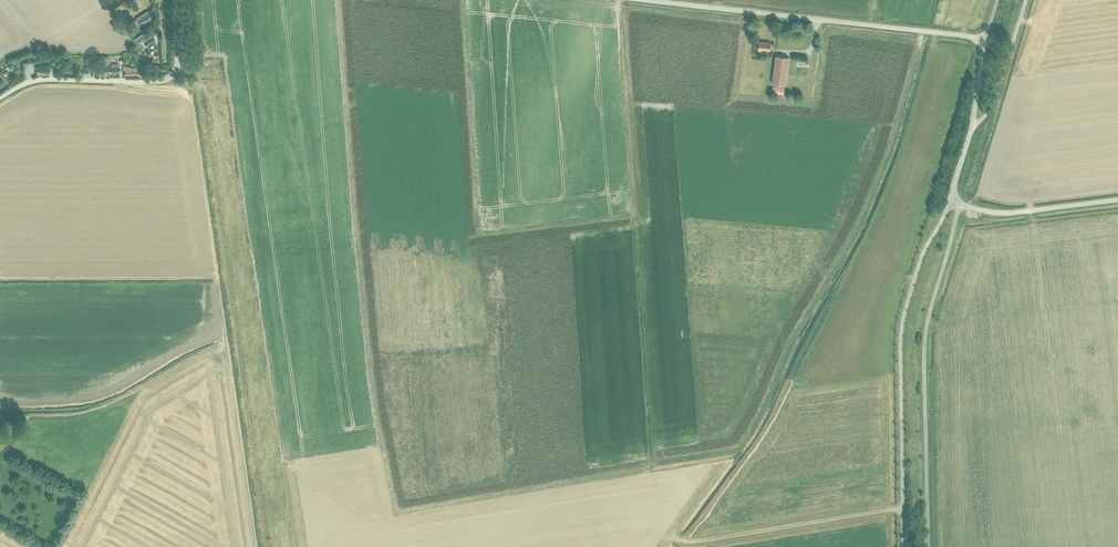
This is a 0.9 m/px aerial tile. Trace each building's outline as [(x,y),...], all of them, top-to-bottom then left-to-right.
[(138,20),(141,25),(157,15),(153,9),(147,13),(145,14),(146,15),(138,20)] [(134,40),(136,44),(146,38),(143,34),(134,40)] [(143,40),(146,47),(159,39),(156,34),(147,40),(146,38),(143,40)] [(759,41),(758,49),(757,49),(756,54),(760,54),(760,49),(770,50),(771,43),(759,41)] [(772,84),(786,86),(789,58),(776,57),(772,84)] [(100,67),(101,77),(109,76),(108,58),(104,58),(105,67),(100,67)] [(50,64),(40,64),(40,74),(50,74),(50,72),(54,72),(54,65),(50,65),(50,64)] [(111,68),(111,73),(120,73),(119,65),(112,65),(112,68),(111,68)] [(125,71),(125,76),(139,76),(139,71),(137,71),(137,68),(131,68),(126,68),(126,71),(125,71)]
